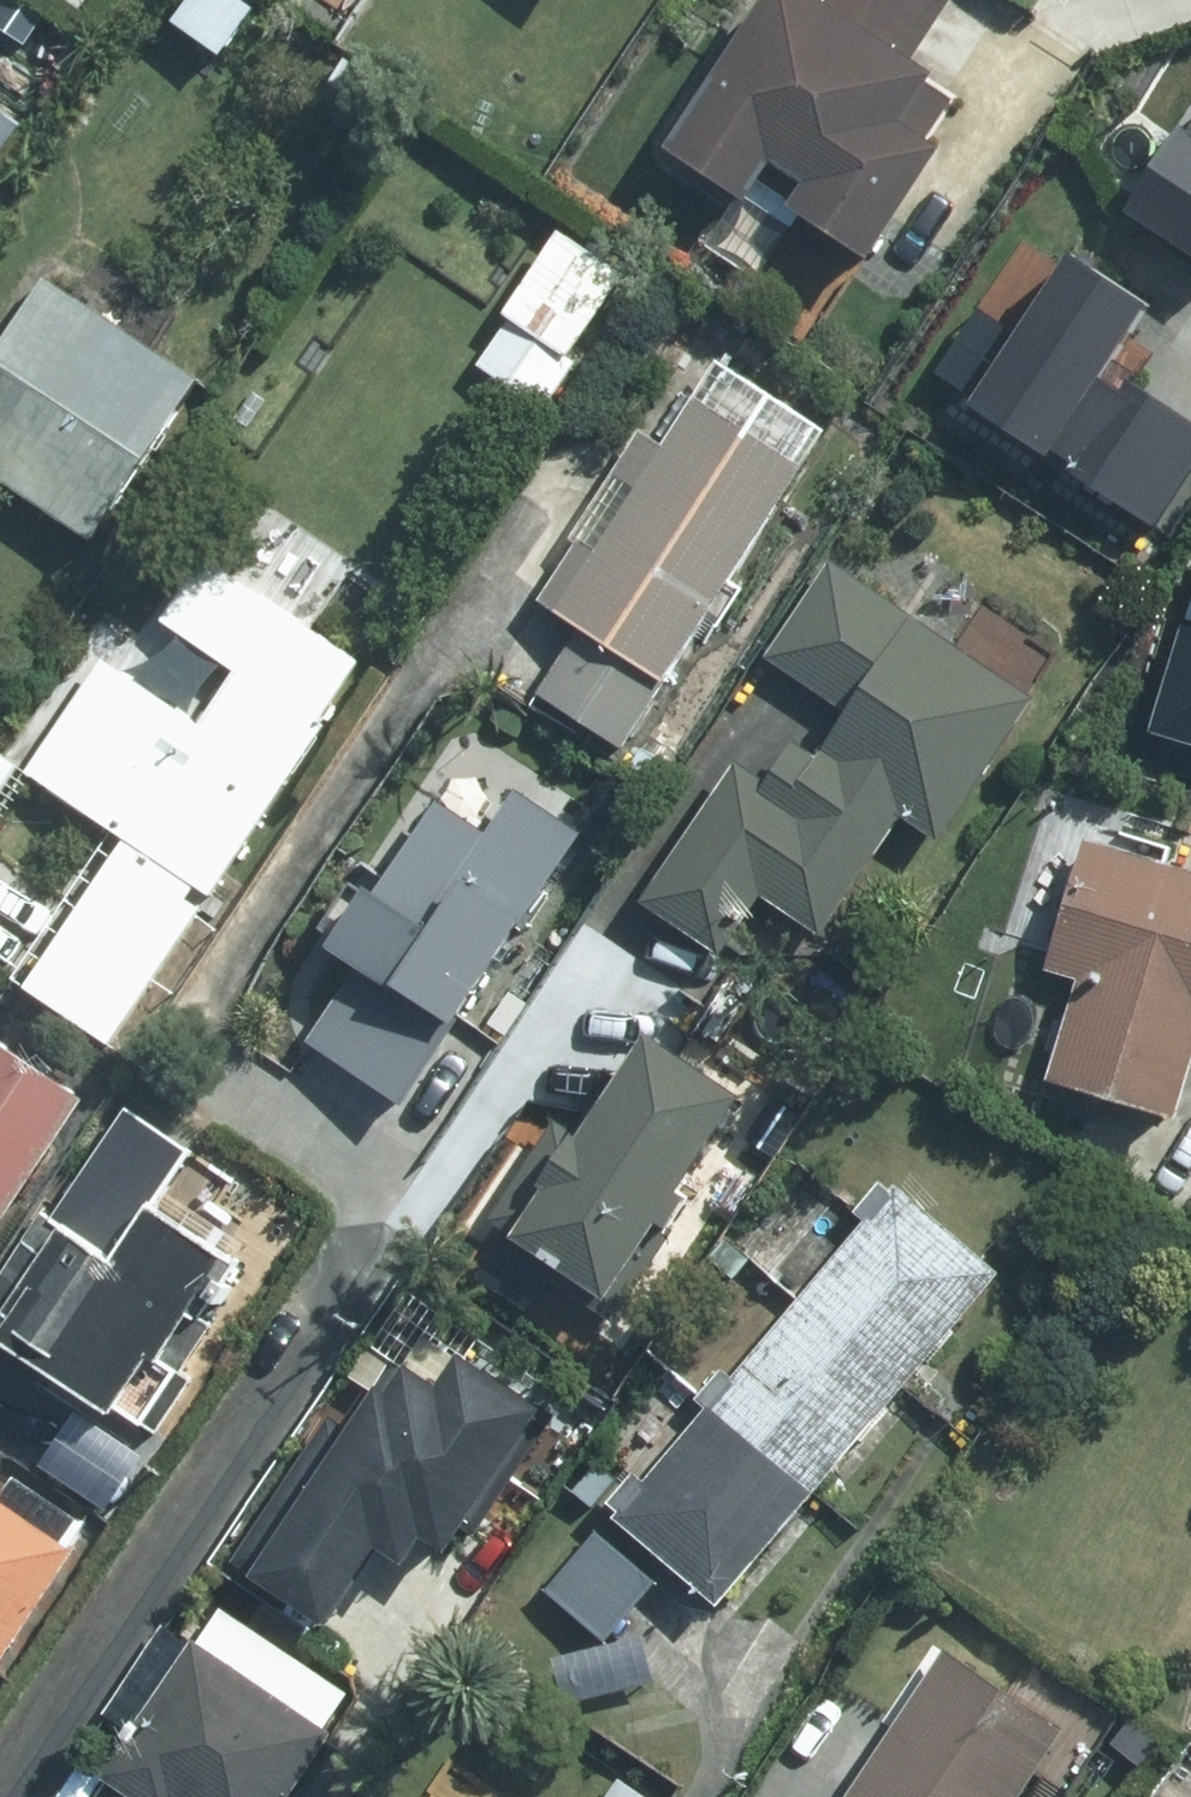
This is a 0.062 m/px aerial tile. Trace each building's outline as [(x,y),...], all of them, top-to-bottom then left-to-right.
[(557,9),(563,0),(543,0),(557,9)] [(645,165),(721,219),(755,171),(790,196),(768,228),(853,288),(934,174),(890,142),(928,88),(907,73),(960,0),(816,0),(808,11),(792,0),(763,0),(645,165)] [(1141,194),(1190,225),(1190,114),(1141,194)] [(626,288),(555,237),(464,367),(536,417),(626,288)] [(1066,242),(970,398),(1154,510),(1190,450),(1190,410),(1114,363),(1155,296),(1066,242)] [(80,529),(174,388),(30,293),(0,338),(0,476),(80,529)] [(495,698),(620,771),(822,427),(697,354),(495,698)] [(24,996),(108,1050),(360,667),(168,542),(14,777),(121,847),(24,996)] [(1190,780),(1190,586),(1168,676),(1147,671),(1124,763),(1190,780)] [(862,601),(644,914),(765,998),(881,832),(925,863),(1028,716),(862,601)] [(268,1036),(403,1121),(602,808),(468,723),(268,1036)] [(1076,833),(1037,968),(1077,979),(1043,1099),(1172,1135),(1190,1069),(1190,866),(1076,833)] [(479,1231),(591,1307),(733,1101),(621,1025),(479,1231)] [(0,1050),(0,1223),(81,1106),(0,1050)] [(779,1294),(890,1389),(984,1279),(874,1185),(779,1294)] [(126,1464),(264,1288),(144,1195),(88,1266),(47,1234),(0,1294),(0,1367),(126,1464)] [(685,1403),(796,1498),(890,1389),(779,1294),(685,1403)] [(314,1415),(212,1573),(304,1631),(355,1552),(383,1570),(400,1543),(425,1560),(518,1415),(444,1368),(425,1398),(381,1370),(341,1432),(314,1415)] [(591,1513),(702,1607),(796,1498),(685,1403),(591,1513)] [(84,1544),(0,1488),(0,1669),(84,1544)] [(604,1529),(554,1587),(612,1636),(660,1578),(604,1529)] [(88,1783),(109,1796),(278,1796),(315,1741),(179,1651),(175,1654),(146,1636),(90,1722),(117,1740),(88,1783)] [(639,1643),(543,1663),(552,1708),(648,1688),(639,1643)] [(1074,1725),(955,1648),(857,1796),(1027,1796),(1074,1725)]
